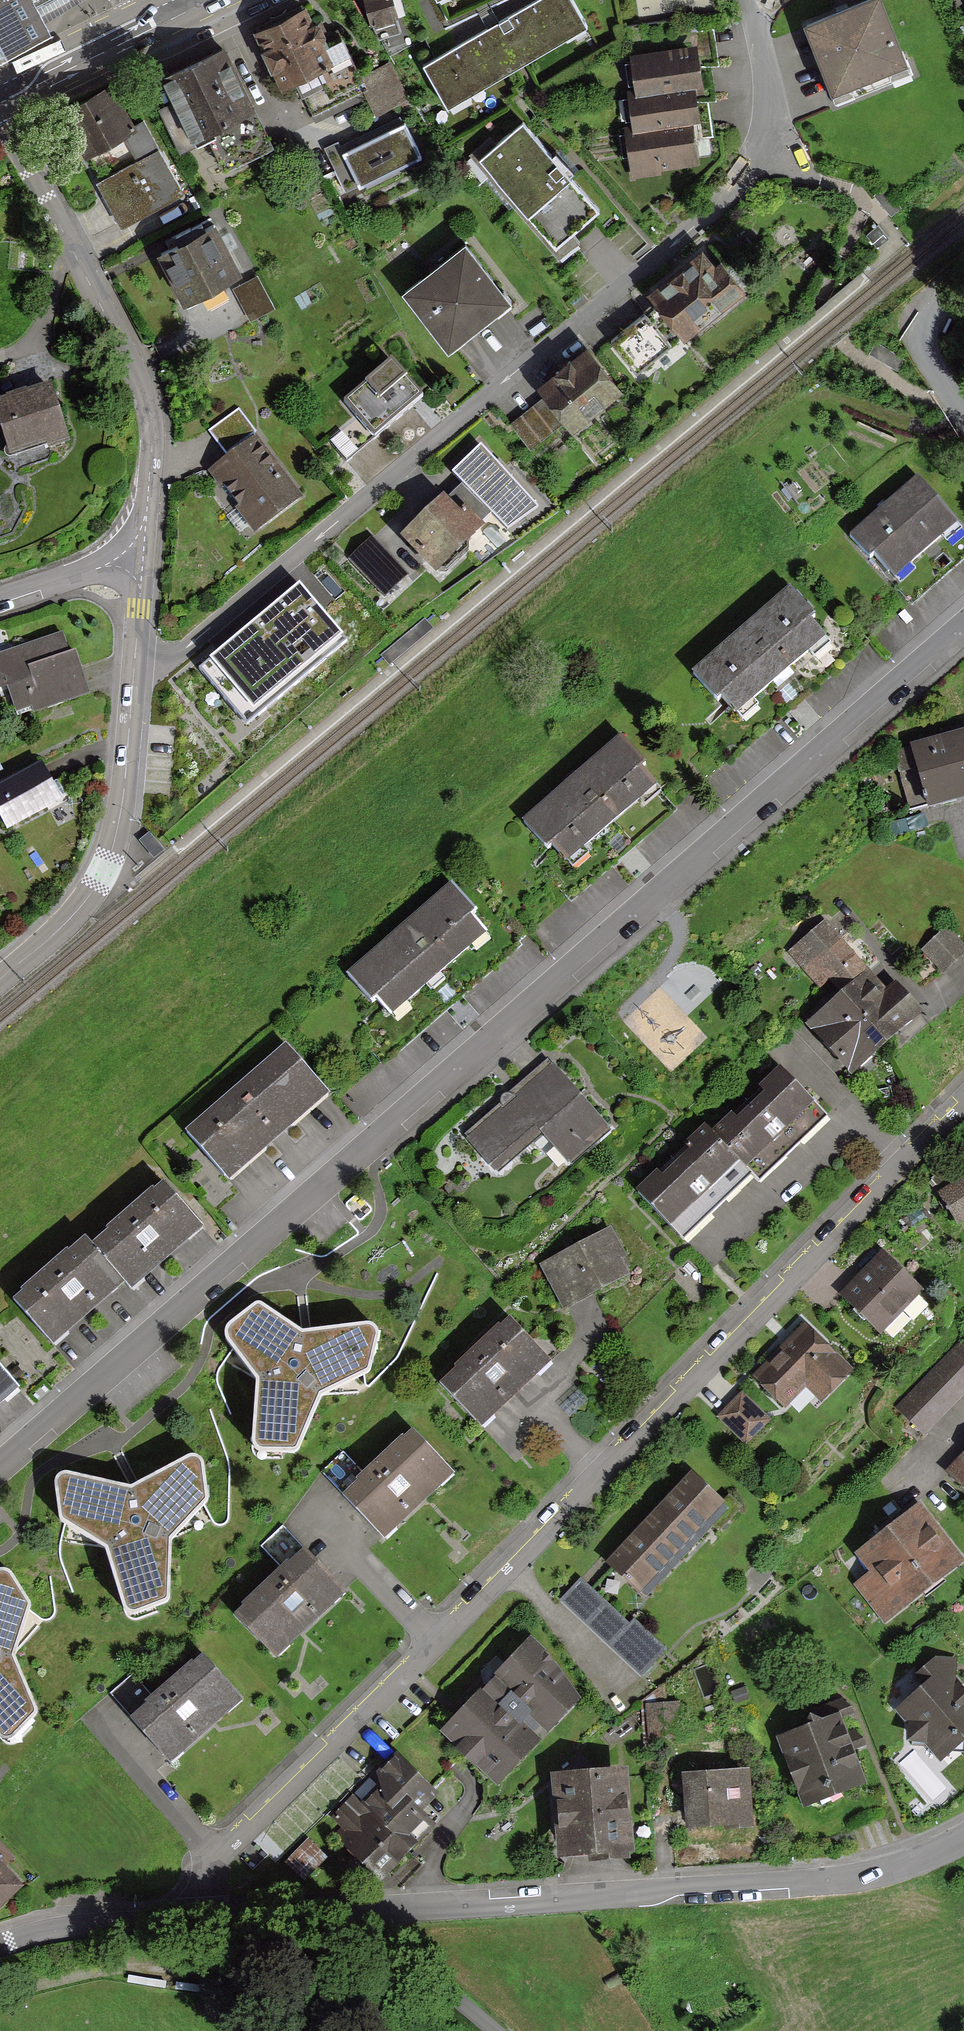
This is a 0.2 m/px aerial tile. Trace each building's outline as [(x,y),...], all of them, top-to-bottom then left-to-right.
[(4,51),(57,24),(44,0),(0,0),(0,44),(4,51)] [(377,22),(405,13),(401,0),(370,0),(377,22)] [(424,63),(449,105),(593,22),(580,0),(534,0),(424,63)] [(810,21),(839,97),(908,71),(881,0),(866,0),(810,21)] [(313,4),(265,27),(291,80),(338,57),(313,4)] [(230,44),(168,73),(199,137),(260,108),(230,44)] [(703,86),(713,84),(708,47),(646,56),(652,93),(703,86)] [(360,77),(377,114),(410,100),(393,62),(360,77)] [(92,146),(134,128),(112,78),(70,97),(92,146)] [(641,95),(646,132),(700,124),(708,123),(703,86),(652,93),(641,95)] [(527,120),(485,157),(563,245),(605,207),(527,120)] [(424,154),(409,122),(350,150),(365,182),(424,154)] [(646,132),(637,133),(642,172),(706,163),(700,124),(646,132)] [(158,181),(133,137),(89,161),(114,205),(158,181)] [(222,222),(164,252),(188,298),(246,269),(222,222)] [(889,237),(878,223),(866,233),(878,247),(889,237)] [(516,299),(473,241),(409,289),(452,346),(516,299)] [(720,262),(706,245),(648,290),(657,302),(610,339),(636,372),(673,344),(657,324),(668,315),(686,338),(748,288),(725,259),(720,262)] [(260,275),(235,287),(250,320),(275,309),(260,275)] [(588,342),(537,384),(573,429),(624,387),(588,342)] [(425,399),(394,360),(345,399),(377,438),(425,399)] [(54,385),(0,402),(0,410),(15,458),(71,440),(54,385)] [(532,449),(563,423),(541,398),(510,424),(532,449)] [(349,458),(367,435),(350,422),(332,445),(349,458)] [(256,440),(214,472),(259,531),(301,499),(256,440)] [(481,445),(452,471),(507,531),(540,507),(481,445)] [(855,532),(874,555),(880,550),(902,576),(963,524),(923,476),(855,532)] [(466,514),(448,497),(408,538),(444,574),(490,528),(471,509),(466,514)] [(409,575),(373,539),(351,560),(387,596),(409,575)] [(204,668),(249,721),(345,640),(300,587),(204,668)] [(795,588),(696,673),(721,702),(727,697),(742,715),(830,638),(816,622),(821,618),(795,588)] [(76,652),(70,654),(63,633),(0,655),(0,689),(6,687),(14,712),(33,705),(35,712),(90,693),(76,652)] [(895,751),(912,811),(963,797),(963,731),(895,751)] [(626,737),(528,822),(553,851),(558,847),(573,864),(662,787),(648,771),(652,767),(626,737)] [(41,764),(0,788),(0,808),(13,830),(62,802),(41,764)] [(165,850),(150,832),(140,841),(155,859),(165,850)] [(455,884),(350,976),(375,1005),(380,1000),(396,1018),(491,934),(477,918),(481,914),(455,884)] [(832,979),(845,994),(887,1042),(918,1015),(894,987),(885,995),(825,925),(793,952),(823,987),(832,979)] [(924,949),(944,973),(963,956),(963,947),(950,929),(924,949)] [(853,1071),(887,1042),(845,994),(811,1023),(853,1071)] [(286,1046),(186,1131),(231,1184),(331,1099),(286,1046)] [(555,1064),(469,1136),(498,1170),(543,1132),(569,1163),(610,1129),(555,1064)] [(743,1163),(751,1170),(820,1104),(785,1067),(715,1133),(743,1163)] [(707,1124),(639,1189),(676,1227),(743,1163),(715,1133),(707,1124)] [(941,1190),(962,1225),(963,1223),(963,1175),(941,1190)] [(164,1184),(91,1248),(126,1286),(134,1296),(206,1231),(164,1184)] [(543,1263),(565,1307),(629,1276),(622,1260),(627,1257),(613,1228),(543,1263)] [(86,1242),(13,1306),(53,1351),(126,1286),(91,1248),(86,1242)] [(886,1253),(845,1294),(883,1332),(924,1290),(886,1253)] [(368,1320),(302,1328),(262,1301),(259,1300),(256,1300),(228,1321),(226,1325),(225,1330),(225,1336),(256,1377),(252,1440),(255,1446),(258,1449),(297,1450),(322,1393),(371,1370),(379,1335),(378,1330),(375,1323),(368,1320)] [(554,1363),(512,1319),(441,1385),(483,1430),(554,1363)] [(755,1376),(784,1405),(808,1382),(825,1400),(855,1370),(808,1323),(755,1376)] [(963,1342),(900,1408),(929,1436),(963,1400),(963,1344),(963,1342)] [(20,1390),(0,1367),(0,1408),(20,1390)] [(772,1421),(744,1393),(719,1416),(747,1445),(772,1421)] [(458,1476),(414,1431),(343,1498),(387,1544),(458,1476)] [(190,1452),(132,1485),(66,1472),(60,1473),(56,1477),(54,1483),(61,1521),(108,1547),(127,1605),(132,1610),(137,1611),(173,1597),(173,1535),(209,1494),(203,1459),(200,1454),(195,1451),(190,1452)] [(948,1473),(963,1488),(963,1457),(948,1473)] [(693,1473),(608,1561),(643,1595),(728,1507),(693,1473)] [(854,1585),(883,1624),(963,1564),(963,1558),(926,1506),(860,1554),(872,1571),(854,1585)] [(306,1549),(234,1613),(276,1660),(348,1595),(306,1549)] [(5,1738),(10,1737),(38,1710),(14,1653),(31,1602),(11,1571),(7,1568),(1,1567),(0,1568),(0,1736),(5,1738)] [(581,1579),(561,1601),(642,1677),(667,1650),(634,1619),(630,1624),(581,1579)] [(441,1733),(498,1787),(582,1699),(545,1651),(532,1638),(441,1733)] [(201,1654),(127,1716),(166,1763),(241,1702),(201,1654)] [(897,1712),(911,1728),(909,1743),(927,1748),(940,1763),(963,1743),(963,1686),(958,1679),(959,1658),(940,1657),(918,1676),(927,1687),(897,1712)] [(680,1703),(647,1705),(649,1739),(682,1737),(680,1703)] [(840,1715),(779,1739),(806,1807),(866,1784),(840,1715)] [(361,1803),(409,1851),(432,1828),(420,1816),(437,1799),(394,1756),(375,1775),(374,1791),(361,1803)] [(626,1770),(551,1775),(557,1860),(633,1855),(626,1770)] [(749,1771),(680,1777),(685,1832),(754,1825),(749,1771)] [(377,1883),(409,1851),(361,1803),(352,1794),(320,1827),(377,1883)] [(310,1841),(289,1862),(304,1877),(325,1857),(310,1841)] [(0,1859),(0,1902),(22,1883),(0,1859)]
